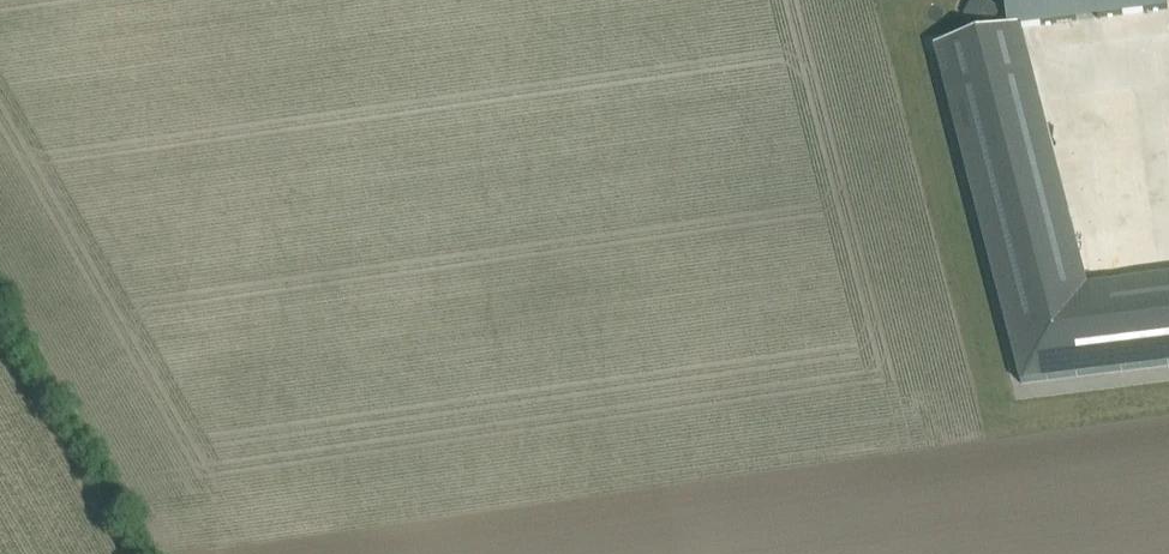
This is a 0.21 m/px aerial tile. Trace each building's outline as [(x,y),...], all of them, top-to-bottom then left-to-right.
[(1003,12),(987,0),(975,0),(965,14),(988,32),(1003,12)] [(1020,29),(1168,10),(1168,0),(1005,0),(1009,30),(1020,29)] [(1090,288),(1020,29),(935,51),(1020,386),(1168,368),(1168,278),(1090,288)]
